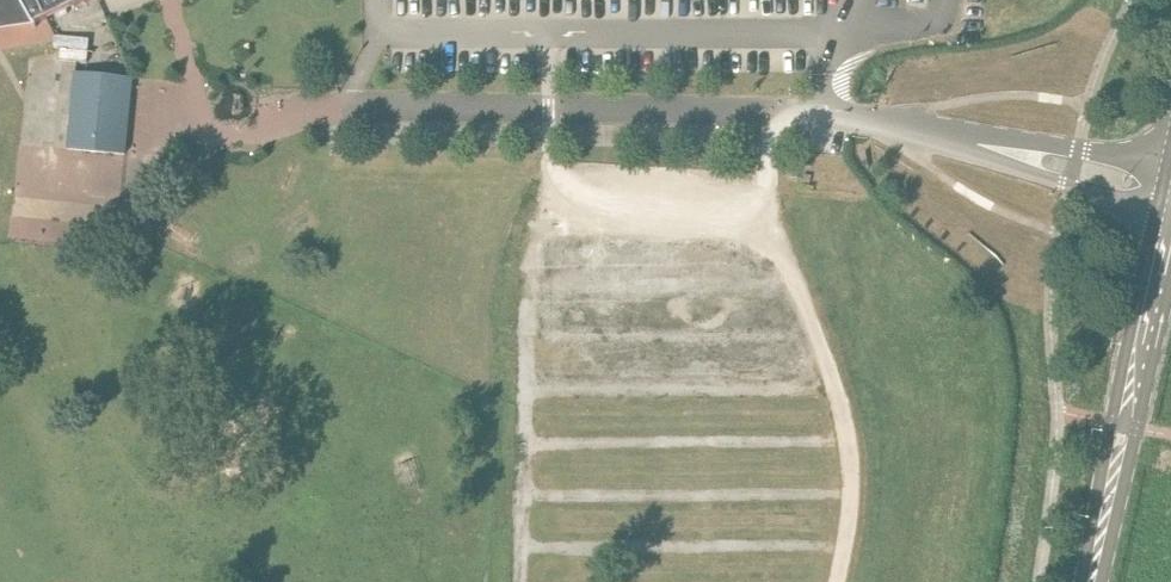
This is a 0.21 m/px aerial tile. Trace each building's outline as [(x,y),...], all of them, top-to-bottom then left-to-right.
[(37,28),(38,27),(37,25),(88,0),(20,0),(37,28)] [(78,75),(75,116),(72,151),(129,156),(136,80),(78,75)]
